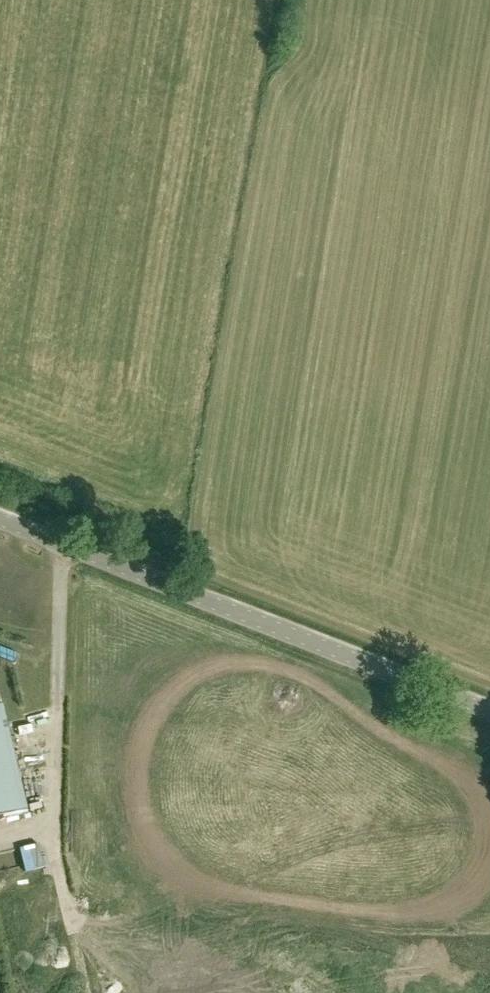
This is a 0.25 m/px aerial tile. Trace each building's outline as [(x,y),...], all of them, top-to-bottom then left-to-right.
[(28,809),(3,704),(0,704),(0,815),(28,809)]
